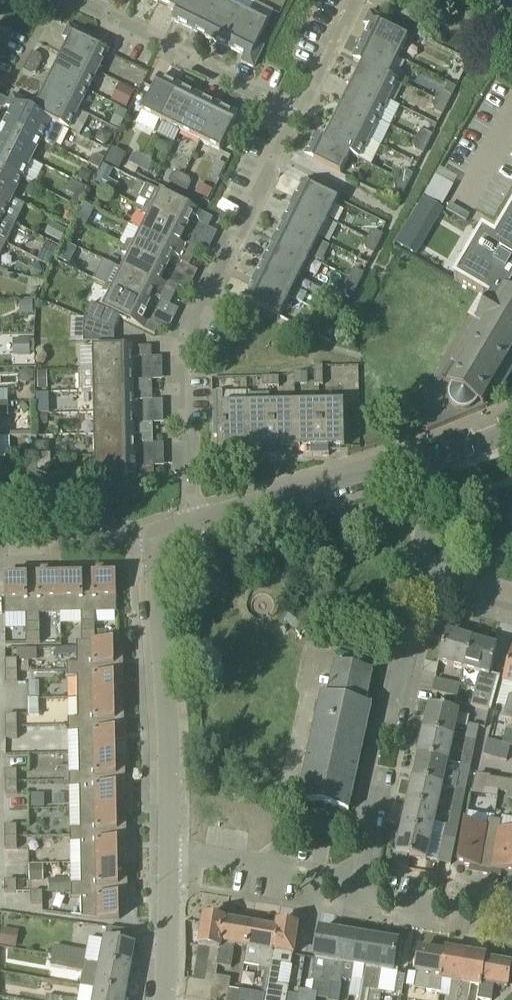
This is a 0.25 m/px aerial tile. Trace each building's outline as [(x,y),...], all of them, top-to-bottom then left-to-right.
[(157,3),(176,12),(182,0),(158,0),(157,3)] [(176,12),(172,20),(192,30),(207,0),(182,0),(176,12)] [(192,30),(212,40),(228,6),(217,0),(207,0),(192,30)] [(247,15),(228,6),(212,40),(231,49),(247,15)] [(370,28),(363,41),(398,58),(411,32),(392,23),(370,12),(364,25),(370,28)] [(231,49),(235,52),(244,56),(241,62),(253,68),(263,48),(258,45),(267,26),(247,15),(231,49)] [(69,42),(65,50),(99,67),(107,52),(87,42),(90,37),(69,26),(63,39),(69,42)] [(354,60),(362,65),(388,78),(389,77),(398,58),(363,41),(354,60)] [(89,88),(99,67),(65,50),(54,71),(89,88)] [(40,56),(32,52),(23,71),(31,75),(36,74),(42,61),(40,56)] [(362,65),(352,84),(387,101),(397,81),(389,77),(388,78),(362,65)] [(54,71),(44,92),(79,109),(89,88),(54,71)] [(179,87),(159,78),(142,112),(161,122),(179,87)] [(439,94),(436,100),(447,105),(451,96),(453,97),(457,87),(448,83),(443,93),(439,94)] [(352,84),(343,103),(378,120),(387,101),(352,84)] [(198,97),(179,87),(161,122),(181,132),(198,97)] [(13,95),(10,101),(16,104),(64,128),(68,130),(79,109),(44,92),(37,106),(13,95)] [(10,101),(0,96),(0,108),(2,109),(7,108),(12,110),(6,123),(40,141),(40,140),(55,147),(64,128),(16,104),(10,101)] [(200,142),(218,107),(198,97),(181,132),(200,142)] [(435,111),(442,114),(447,105),(436,100),(433,106),(435,111)] [(333,122),(368,139),(378,120),(343,103),(333,122)] [(237,116),(218,107),(200,142),(220,151),(237,116)] [(333,122),(324,141),(351,155),(358,159),(368,139),(333,122)] [(30,160),(40,141),(6,123),(0,135),(0,145),(30,160)] [(417,140),(427,145),(432,135),(425,132),(420,133),(417,140)] [(324,141),(316,137),(306,157),(341,175),(351,155),(324,141)] [(427,145),(417,140),(414,146),(416,150),(423,153),(427,145)] [(0,145),(0,169),(21,180),(30,160),(0,145)] [(134,155),(130,163),(140,169),(145,158),(139,154),(134,155)] [(92,157),(89,164),(99,169),(104,158),(97,155),(92,157)] [(154,162),(145,158),(140,169),(148,173),(154,162)] [(103,165),(95,183),(105,187),(114,169),(103,165)] [(11,199),(21,180),(0,169),(0,193),(11,199)] [(400,172),(397,179),(408,184),(413,175),(405,171),(400,172)] [(172,175),(169,182),(178,187),(184,176),(178,173),(172,175)] [(190,179),(184,176),(178,187),(187,192),(191,184),(190,179)] [(396,189),(404,193),(408,184),(397,179),(395,185),(396,189)] [(338,201),(303,183),(294,202),(328,220),(338,201)] [(141,197),(137,205),(144,208),(144,209),(185,230),(192,216),(198,219),(199,223),(208,228),(213,218),(161,193),(146,185),(141,197)] [(454,278),(497,304),(504,292),(507,294),(511,286),(511,185),(482,235),(480,234),(454,278)] [(1,219),(11,199),(0,193),(0,218),(1,219)] [(422,199),(418,207),(421,209),(430,215),(435,206),(432,204),(422,199)] [(294,202),(284,222),(319,239),(328,220),(294,202)] [(83,203),(74,223),(84,228),(84,227),(86,227),(95,208),(83,203)] [(185,230),(144,209),(141,214),(137,212),(131,225),(143,231),(143,232),(194,257),(198,249),(189,244),(184,246),(179,243),(185,230)] [(6,244),(15,226),(1,219),(0,218),(0,241),(6,244)] [(274,242),(309,259),(319,239),(284,222),(274,242)] [(84,228),(74,223),(70,231),(80,236),(84,228)] [(367,239),(378,244),(382,235),(375,231),(370,233),(367,239)] [(131,242),(128,250),(166,269),(173,255),(178,258),(180,262),(189,266),(194,257),(143,232),(137,244),(131,242)] [(366,250),(373,254),(378,244),(367,239),(364,245),(366,250)] [(274,242),(265,261),(299,278),(309,259),(274,242)] [(123,271),(174,297),(179,287),(170,283),(165,284),(160,281),(166,269),(128,250),(125,256),(129,258),(123,271)] [(299,278),(265,261),(255,281),(289,298),(299,278)] [(351,272),(348,278),(359,283),(363,274),(356,270),(351,272)] [(111,282),(108,288),(147,307),(154,293),(159,296),(161,301),(170,305),(174,297),(123,271),(116,284),(111,282)] [(359,283),(348,278),(345,284),(347,288),(354,292),(359,283)] [(280,317),(289,298),(255,281),(245,300),(280,317)] [(92,304),(85,319),(95,324),(114,330),(120,318),(155,335),(160,326),(150,321),(146,323),(140,320),(147,307),(108,288),(105,294),(110,297),(103,310),(92,304)] [(486,408),(483,406),(493,388),(503,394),(504,392),(502,391),(510,379),(511,380),(511,379),(511,378),(511,377),(511,375),(511,298),(508,295),(501,306),(491,301),(490,302),(471,335),(469,334),(468,336),(470,337),(463,349),(461,348),(460,350),(462,350),(455,363),(453,362),(452,363),(461,369),(451,387),(441,381),(407,438),(428,431),(486,408)] [(332,311),(329,317),(340,322),(344,312),(337,309),(332,311)] [(328,328),(335,331),(340,322),(329,317),(326,323),(328,328)] [(114,342),(114,330),(95,324),(85,319),(83,341),(83,343),(114,342)] [(93,349),(93,370),(132,370),(132,358),(151,357),(151,347),(93,349)] [(314,366),(314,385),(323,385),(322,366),(314,366)] [(132,370),(93,370),(79,371),(79,391),(94,391),(94,392),(152,391),(152,381),(142,381),(139,384),(132,384),(132,370)] [(295,385),(308,384),(308,374),(295,374),(295,385)] [(262,387),(285,387),(285,377),(262,377),(262,387)] [(332,386),(321,386),(321,398),(332,398),(332,386)] [(94,392),(94,414),(133,413),(133,401),(137,401),(140,398),(143,401),(152,401),(152,391),(94,392)] [(311,456),(329,456),(329,448),(345,447),(344,403),(223,404),(223,392),(212,393),(213,436),(217,436),(218,458),(233,458),(233,450),(263,449),(263,457),(281,457),(281,449),(311,448),(311,456)] [(133,434),(133,413),(94,414),(94,435),(133,434)] [(140,434),(153,434),(153,424),(143,424),(140,428),(140,434)] [(94,435),(95,457),(134,456),(133,434),(94,435)] [(144,444),(153,444),(153,434),(140,434),(140,440),(144,444)] [(37,443),(37,455),(51,454),(51,443),(37,443)] [(37,455),(37,473),(51,473),(51,454),(37,455)] [(134,456),(95,457),(95,479),(134,478),(134,456)] [(26,462),(27,477),(37,477),(36,462),(26,462)] [(144,467),(140,471),(141,478),(154,477),(154,467),(144,467)] [(95,569),(80,569),(81,576),(82,596),(94,596),(94,613),(95,613),(117,613),(116,576),(95,576),(95,569)] [(60,577),(40,577),(40,570),(25,570),(25,578),(26,578),(26,597),(39,597),(39,615),(40,615),(61,614),(60,577)] [(60,577),(61,614),(81,614),(81,623),(95,623),(95,613),(94,613),(94,596),(82,596),(81,576),(60,577)] [(26,578),(25,578),(4,578),(5,615),(26,615),(26,624),(40,624),(40,615),(39,615),(39,597),(26,597),(26,578)] [(95,623),(81,623),(82,633),(95,633),(95,623)] [(26,634),(40,634),(40,624),(26,624),(26,634)] [(95,642),(95,633),(82,633),(82,643),(95,642)] [(439,662),(465,670),(473,640),(448,633),(444,646),(443,646),(439,662)] [(26,634),(27,644),(40,643),(40,634),(26,634)] [(473,640),(465,670),(480,674),(471,706),(491,711),(500,679),(490,676),(494,660),(497,647),(473,640)] [(76,643),(77,664),(67,664),(67,678),(77,678),(77,677),(95,677),(94,664),(114,664),(114,663),(114,642),(95,642),(82,643),(76,643)] [(511,651),(503,682),(511,684),(511,651)] [(5,660),(6,672),(17,672),(17,660),(5,660)] [(364,703),(371,671),(333,662),(326,695),(319,694),(298,801),(301,802),(301,801),(316,805),(314,812),(330,815),(331,808),(346,811),(369,705),(364,703)] [(122,677),(122,663),(114,663),(114,664),(94,664),(95,677),(77,677),(77,678),(78,699),(115,698),(115,678),(122,677)] [(18,684),(17,672),(6,672),(6,684),(18,684)] [(432,692),(452,697),(457,698),(460,685),(435,680),(432,692)] [(509,697),(502,719),(511,722),(511,695),(509,697)] [(115,698),(78,699),(78,719),(68,719),(68,733),(78,733),(78,732),(96,732),(95,719),(115,719),(115,718),(115,698)] [(424,731),(453,737),(459,713),(442,709),(442,710),(429,707),(424,731)] [(17,715),(6,715),(5,715),(5,727),(17,727),(17,715)] [(115,718),(115,719),(95,719),(96,732),(78,732),(78,733),(68,733),(69,754),(79,754),(116,753),(116,733),(123,733),(123,732),(123,718),(115,718)] [(465,740),(478,743),(481,727),(469,724),(465,740)] [(18,739),(17,727),(5,727),(6,739),(18,739)] [(453,737),(424,731),(418,755),(448,762),(453,737)] [(506,762),(510,747),(502,744),(502,743),(487,739),(483,755),(506,762)] [(460,765),(472,768),(478,743),(465,740),(460,765)] [(79,788),(79,787),(97,787),(97,775),(117,774),(116,753),(79,754),(79,774),(69,774),(69,788),(79,788)] [(456,789),(467,791),(472,768),(460,765),(457,776),(445,773),(448,762),(418,755),(413,779),(443,786),(443,785),(456,788),(456,789)] [(17,782),(17,770),(5,771),(5,782),(17,782)] [(97,775),(97,787),(79,787),(79,788),(80,809),(117,808),(117,788),(124,788),(124,773),(117,774),(97,775)] [(499,792),(501,780),(489,778),(486,797),(498,799),(499,792)] [(413,779),(407,803),(437,810),(443,786),(413,779)] [(499,792),(511,794),(511,786),(511,782),(501,780),(499,792)] [(17,794),(17,782),(5,782),(5,794),(17,794)] [(451,813),(462,815),(467,791),(456,789),(451,813)] [(437,810),(407,803),(402,828),(432,835),(437,810)] [(81,843),(80,842),(98,842),(98,830),(118,829),(117,808),(80,809),(80,829),(70,830),(71,843),(81,843)] [(456,840),(462,815),(451,813),(448,826),(446,826),(443,837),(456,840)] [(485,875),(494,821),(488,820),(486,828),(465,824),(458,865),(479,868),(478,874),(485,875)] [(500,830),(501,822),(494,821),(485,875),(492,876),(493,870),(511,874),(511,832),(500,830)] [(17,826),(5,826),(5,838),(17,837),(17,826)] [(432,835),(402,828),(396,852),(409,855),(409,856),(426,860),(432,835)] [(98,830),(98,842),(80,842),(81,843),(81,864),(118,863),(118,843),(126,843),(125,829),(118,829),(98,830)] [(17,849),(17,837),(5,838),(5,850),(17,849)] [(451,864),(451,863),(456,840),(443,837),(438,861),(440,862),(451,864)] [(118,863),(81,864),(81,885),(71,885),(72,898),(82,898),(99,897),(99,885),(119,885),(119,884),(118,863)] [(5,893),(17,893),(17,881),(5,881),(5,893)] [(119,885),(99,885),(99,897),(82,898),(82,918),(98,920),(119,920),(119,898),(127,898),(126,884),(119,884),(119,885)] [(43,892),(31,892),(31,904),(43,904),(43,892)] [(217,969),(218,966),(225,922),(225,921),(204,918),(200,947),(203,947),(200,966),(217,969)] [(247,948),(250,926),(225,922),(218,966),(231,968),(235,946),(247,948)] [(287,994),(288,987),(277,985),(281,963),(292,965),(298,926),(278,923),(276,930),(270,968),(266,995),(265,999),(286,999),(287,994)] [(244,964),(260,967),(270,968),(276,930),(250,926),(247,948),(244,964)] [(311,981),(331,984),(332,984),(340,933),(320,930),(315,959),(311,981)] [(359,936),(340,933),(332,984),(331,984),(329,999),(339,999),(342,980),(352,981),(359,936)] [(352,981),(362,983),(360,999),(368,999),(369,990),(370,990),(379,940),(359,936),(352,981)] [(101,964),(131,970),(135,945),(123,943),(123,942),(105,938),(101,964)] [(379,940),(370,990),(379,992),(383,970),(393,972),(398,943),(379,940)] [(86,962),(88,952),(54,946),(52,956),(86,962)] [(442,980),(446,955),(419,950),(416,972),(429,974),(426,990),(440,993),(442,980)] [(466,954),(446,951),(446,955),(442,980),(453,982),(450,999),(458,999),(466,954)] [(480,986),(485,961),(486,958),(466,954),(458,999),(467,999),(470,984),(480,986)] [(52,956),(50,966),(83,972),(80,986),(126,995),(131,970),(101,964),(86,962),(52,956)] [(478,999),(484,999),(492,999),(495,985),(508,987),(511,966),(485,961),(480,986),(478,999)] [(229,989),(230,979),(216,977),(215,984),(212,999),(227,999),(229,989)] [(185,999),(190,999),(212,999),(215,984),(188,979),(185,999)] [(126,995),(80,986),(78,999),(125,999),(126,995)] [(266,995),(260,995),(239,991),(238,999),(265,999),(266,995)] [(298,999),(316,999),(317,994),(299,991),(298,999)]
